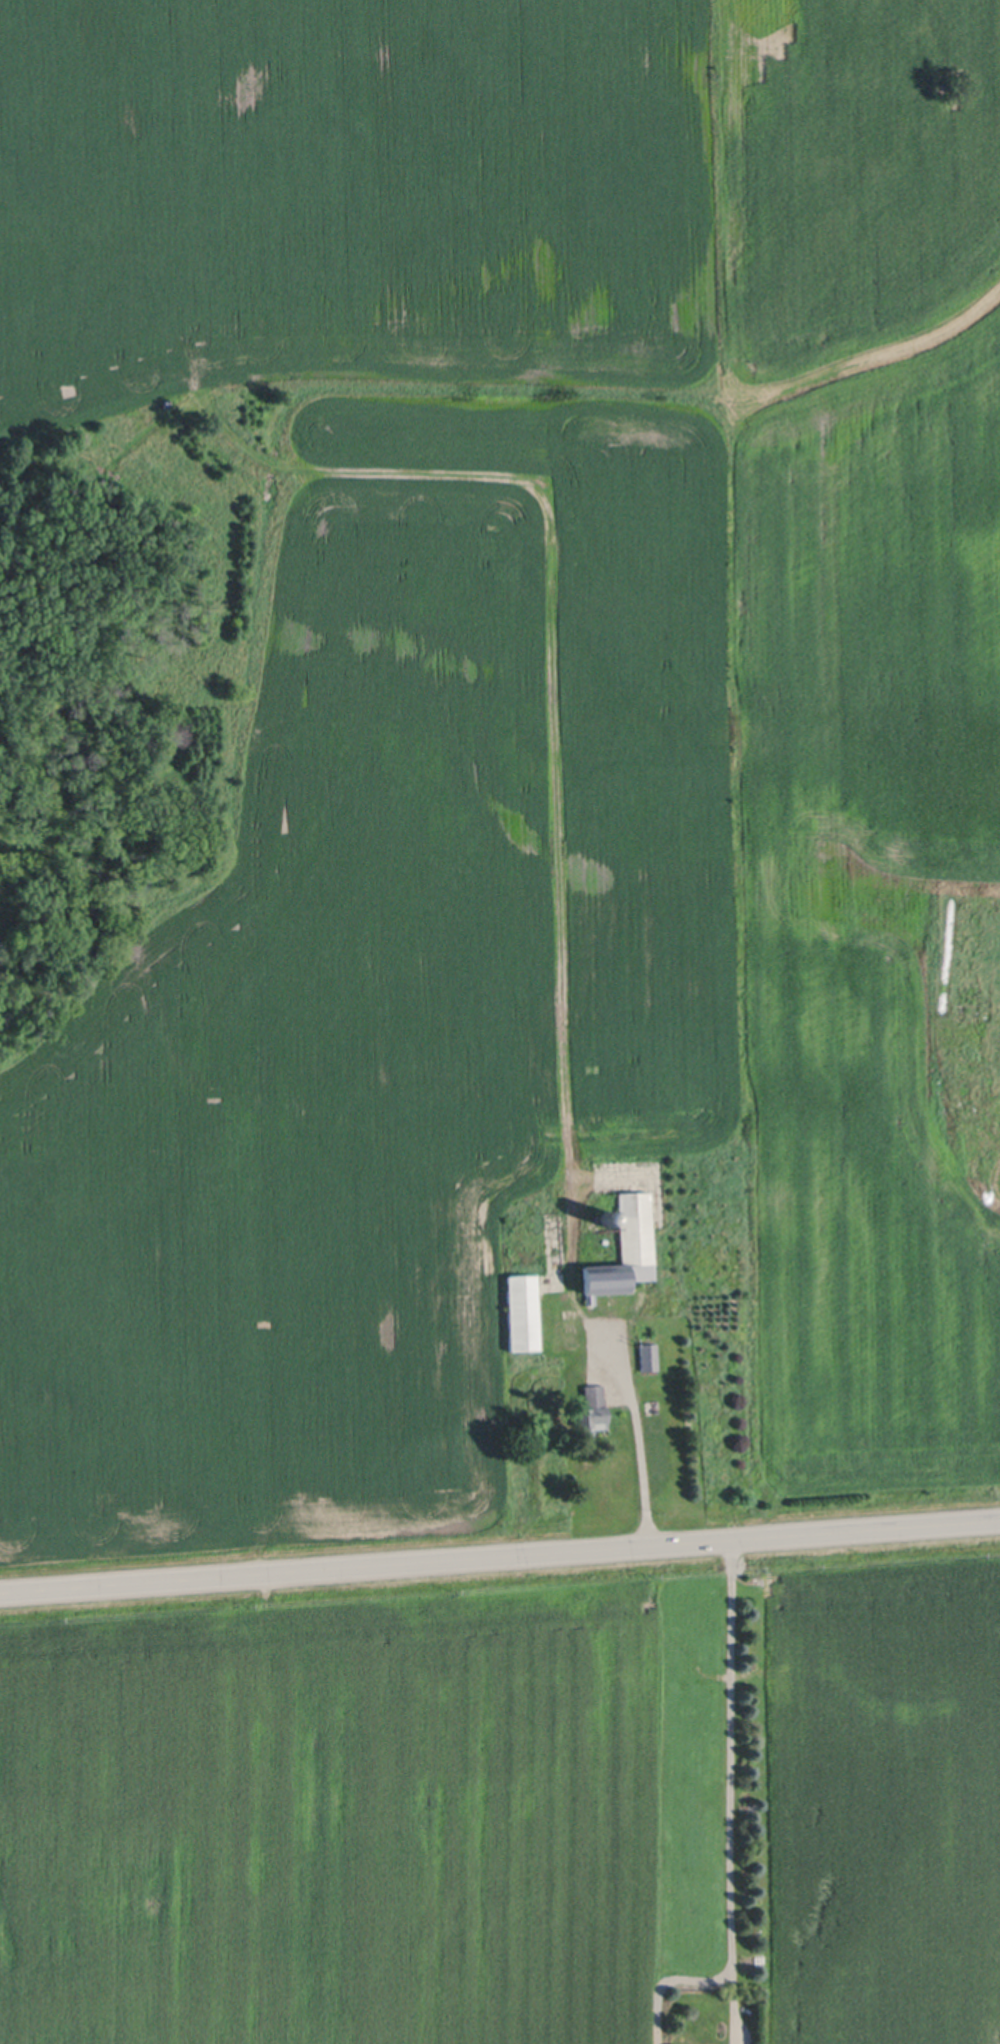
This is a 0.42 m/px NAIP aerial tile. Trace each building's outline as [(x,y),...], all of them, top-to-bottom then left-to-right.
[(651,1279),(623,1280),(623,1293),(574,1294),(573,1265),(616,1264),(614,1192),(648,1191),(651,1279)] [(605,1212),(605,1224),(587,1224),(587,1212),(605,1212)] [(504,1352),(503,1275),(534,1274),(536,1351),(504,1352)] [(643,1344),(653,1344),(653,1370),(643,1370),(643,1344)] [(601,1428),(580,1428),(578,1385),(599,1385),(601,1428)]
